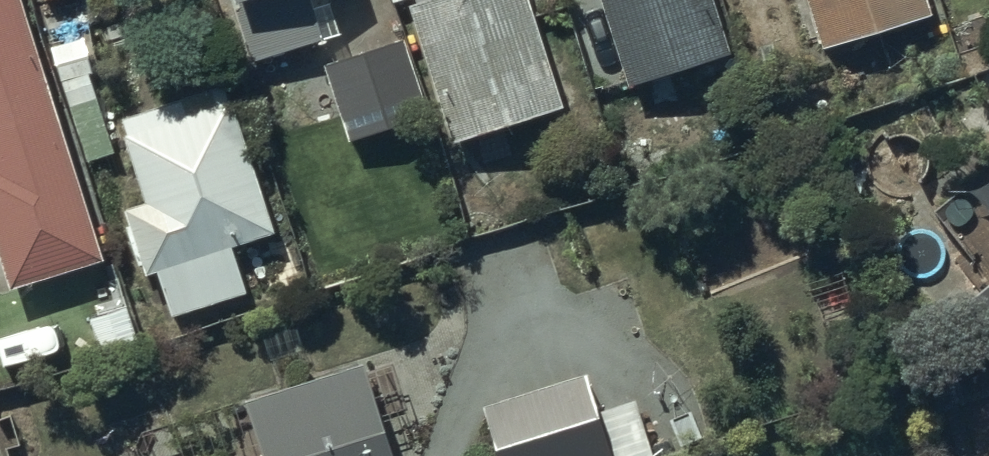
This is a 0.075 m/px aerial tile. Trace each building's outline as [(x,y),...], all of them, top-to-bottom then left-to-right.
[(95,255),(15,0),(0,0),(0,276),(3,284),(95,255)] [(308,4),(307,0),(225,0),(244,63),(319,40),(318,38),(333,33),(323,0),(322,0),(308,4)] [(450,139),(563,104),(531,0),(407,0),(450,139)] [(596,7),(579,12),(595,62),(613,56),(622,83),(724,51),(708,0),(594,0),(596,7)] [(816,49),(924,16),(919,0),(801,0),(816,49)] [(402,39),(320,61),(340,137),(422,116),(402,39)] [(59,83),(84,158),(110,149),(83,74),(59,83)] [(223,84),(117,119),(123,136),(119,137),(141,203),(119,210),(140,275),(152,271),(167,317),(242,292),(227,245),(272,230),(223,84)] [(358,363),(241,400),(257,452),(246,455),(388,455),(358,363)] [(476,407),(492,455),(648,455),(629,398),(595,409),(583,372),(476,407)]
